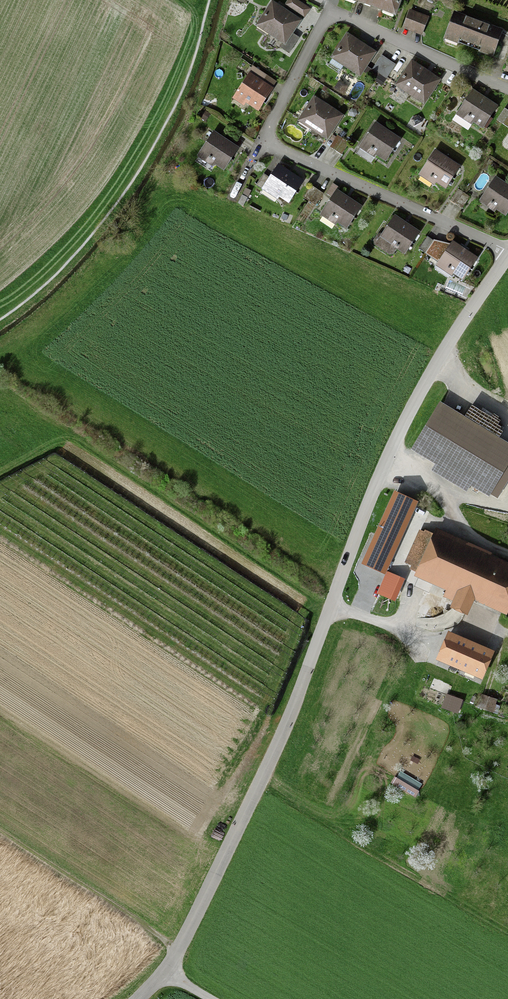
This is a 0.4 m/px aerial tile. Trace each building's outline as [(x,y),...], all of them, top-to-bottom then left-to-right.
[(346,1),(400,20),(407,0),(346,0),(346,1)] [(312,13),(294,1),(288,9),(307,21),(312,13)] [(305,24),(275,5),(259,30),(288,49),(305,24)] [(433,20),(412,12),(405,31),(426,39),(433,20)] [(502,30),(455,13),(447,36),(494,53),(502,30)] [(376,53),(348,35),(332,60),(360,78),(376,53)] [(379,75),(389,61),(381,56),(372,70),(379,75)] [(395,65),(389,61),(379,75),(386,79),(395,65)] [(439,80),(413,62),(398,85),(425,102),(439,80)] [(279,92),(251,77),(235,106),(248,113),(250,108),(266,117),(279,92)] [(498,106),(474,90),(458,114),(483,130),(498,106)] [(341,115),(314,98),(299,122),(326,139),(341,115)] [(507,115),(507,110),(504,108),(496,120),(502,124),(507,115)] [(400,139),(374,124),(360,149),(386,164),(400,139)] [(242,133),(229,126),(226,132),(238,139),(242,133)] [(241,147),(216,131),(199,159),(224,174),(241,147)] [(343,139),(337,135),(330,147),(335,151),(343,139)] [(349,143),(343,139),(335,151),(341,155),(349,143)] [(460,166),(435,151),(421,177),(446,191),(460,166)] [(303,182),(278,165),(264,186),(288,203),(303,182)] [(496,178),(481,202),(507,218),(507,216),(507,185),(496,178)] [(309,201),(317,189),(311,185),(303,197),(309,201)] [(456,204),(464,192),(458,188),(450,200),(456,204)] [(323,193),(317,189),(309,201),(315,205),(323,193)] [(361,206),(338,190),(323,212),(346,228),(361,206)] [(470,197),(464,192),(456,204),(462,208),(470,197)] [(420,233),(394,217),(377,243),(403,259),(420,233)] [(425,253),(433,240),(427,236),(419,248),(425,253)] [(440,244),(433,240),(425,253),(431,257),(440,244)] [(479,260),(454,244),(437,266),(464,282),(479,260)] [(497,440),(441,406),(415,449),(471,483),(497,440)] [(414,503),(396,495),(365,562),(384,571),(414,503)] [(437,538),(422,569),(462,587),(453,606),(466,612),(475,593),(505,606),(507,599),(507,565),(491,557),(489,562),(437,538)] [(405,578),(387,571),(377,593),(395,600),(405,578)] [(490,654),(448,636),(440,656),(481,674),(490,654)] [(496,699),(481,695),(478,707),(492,711),(496,699)] [(462,700),(450,696),(446,708),(458,712),(462,700)]
